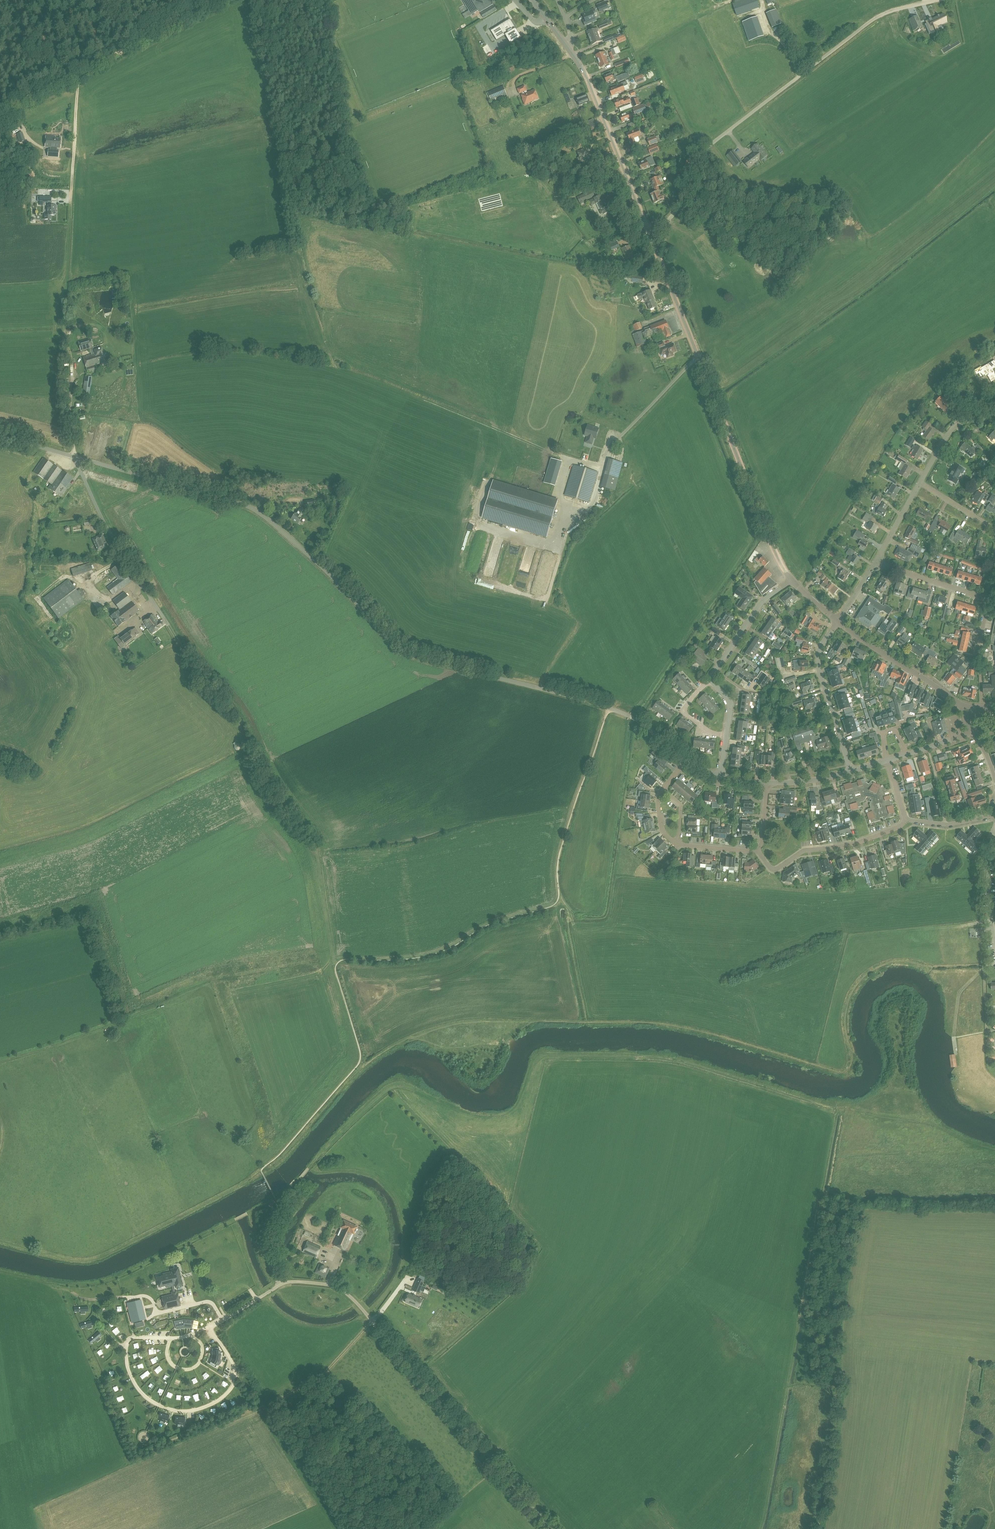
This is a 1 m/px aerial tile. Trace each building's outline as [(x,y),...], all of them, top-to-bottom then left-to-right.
[(493,4),(490,0),(477,0),(474,2),(473,0),(462,0),(471,14),(479,10),(480,12),(486,8),(493,4)] [(736,16),(759,8),(757,0),(741,0),(732,3),(736,16)] [(771,12),(777,10),(775,5),(777,4),(775,0),(766,0),(771,12)] [(599,9),(600,12),(605,10),(603,7),(607,6),(605,1),(601,3),(597,5),(599,9)] [(493,5),(480,13),(483,18),(496,10),(493,5)] [(583,21),(585,25),(597,20),(595,16),(597,15),(594,9),(582,14),(585,20),(583,21)] [(943,14),(927,22),(927,23),(924,24),(926,28),(929,26),(932,32),(938,30),(937,27),(941,25),(941,24),(947,21),(943,14)] [(923,26),(919,17),(918,15),(909,19),(914,31),(921,27),(923,26)] [(510,19),(491,31),(497,40),(505,35),(511,44),(521,37),(510,19)] [(763,38),(756,19),(742,24),(749,42),(763,38)] [(598,25),(600,29),(609,26),(608,25),(612,24),(611,21),(607,22),(598,25)] [(587,32),(590,38),(598,35),(597,32),(599,31),(598,29),(598,28),(587,32)] [(598,35),(590,38),(592,45),(602,41),(602,40),(601,38),(599,39),(598,35)] [(610,56),(613,55),(617,54),(615,48),(610,50),(611,52),(609,53),(610,56)] [(597,59),(598,61),(606,58),(605,55),(607,55),(606,52),(604,52),(596,55),(596,56),(596,57),(597,59)] [(606,58),(598,61),(599,64),(599,65),(600,67),(601,67),(609,64),(610,63),(609,60),(607,61),(606,58)] [(614,64),(615,68),(630,62),(628,59),(614,64)] [(617,79),(618,82),(629,78),(628,74),(623,76),(623,74),(616,77),(616,75),(612,76),(611,73),(604,76),(606,82),(609,81),(610,82),(617,79)] [(610,89),(612,95),(625,90),(623,84),(610,89)] [(486,93),(490,102),(492,101),(496,100),(495,98),(502,95),(502,97),(507,95),(503,86),(488,92),(486,93)] [(521,96),(525,105),(530,103),(530,102),(538,99),(535,90),(527,93),(526,91),(527,91),(524,86),(517,89),(519,94),(522,92),(523,95),(521,96)] [(576,99),(579,106),(582,104),(589,101),(587,95),(579,97),(578,98),(576,99)] [(614,101),(617,107),(626,104),(631,102),(631,101),(630,98),(623,100),(622,98),(614,101)] [(637,98),(631,100),(634,107),(640,104),(637,98)] [(632,109),(635,115),(646,110),(644,104),(632,109)] [(620,116),(622,122),(634,118),(633,114),(628,115),(627,113),(620,116)] [(629,140),(631,145),(636,143),(639,142),(640,140),(638,136),(641,135),(639,129),(627,133),(629,140)] [(647,139),(650,146),(661,141),(659,135),(656,137),(655,136),(647,139)] [(55,138),(45,138),(45,146),(49,146),(49,147),(50,147),(50,150),(57,150),(57,147),(58,147),(58,148),(60,148),(60,139),(55,139),(55,138)] [(648,148),(650,155),(659,150),(657,144),(648,148)] [(752,149),(755,153),(760,159),(765,154),(758,144),(752,149)] [(577,158),(579,163),(582,162),(589,159),(588,154),(586,155),(584,149),(578,151),(580,157),(577,158)] [(726,156),(731,161),(737,156),(732,151),(726,156)] [(755,153),(745,160),(750,166),(760,159),(759,159),(760,159),(755,153)] [(737,156),(731,161),(735,166),(741,162),(737,156)] [(639,164),(641,170),(650,167),(656,164),(652,157),(646,159),(647,160),(639,164)] [(651,179),(656,192),(659,191),(660,191),(658,186),(664,184),(661,175),(651,179)] [(592,190),(578,197),(580,202),(581,203),(584,202),(584,201),(594,196),(592,190)] [(650,194),(654,203),(664,199),(662,195),(661,196),(659,191),(656,192),(650,194)] [(603,214),(603,215),(608,212),(606,207),(608,206),(605,198),(607,197),(605,193),(599,196),(589,201),(591,206),(598,203),(601,210),(599,211),(601,214),(603,214)] [(44,219),(51,219),(51,215),(54,215),(55,212),(56,212),(56,205),(51,205),(51,196),(39,196),(40,205),(43,205),(42,202),(48,202),(48,205),(47,215),(44,215),(44,219)] [(609,244),(612,250),(619,247),(617,241),(616,239),(608,242),(609,244)] [(629,258),(630,261),(635,259),(629,245),(622,248),(626,259),(629,258)] [(632,282),(642,283),(643,276),(632,275),(632,282)] [(647,302),(650,309),(656,307),(653,300),(654,299),(650,290),(637,295),(639,300),(642,299),(643,298),(644,301),(645,301),(646,303),(647,302)] [(668,322),(657,325),(659,332),(665,330),(667,337),(672,336),(668,322)] [(83,357),(88,372),(97,369),(95,364),(101,362),(102,366),(107,364),(102,348),(94,350),(93,347),(90,338),(78,342),(81,351),(90,349),(91,354),(83,357)] [(666,353),(667,357),(673,355),(672,353),(676,351),(673,343),(665,347),(663,342),(656,345),(657,349),(659,348),(661,355),(666,353)] [(992,381),(994,380),(994,373),(993,369),(994,368),(994,362),(994,360),(982,367),(981,366),(974,370),(977,375),(979,373),(981,377),(988,373),(992,381)] [(82,396),(89,397),(91,381),(85,380),(82,396)] [(935,402),(946,412),(952,407),(946,402),(947,401),(944,397),(943,398),(941,396),(935,402)] [(923,436),(929,440),(935,431),(929,427),(930,427),(932,425),(926,421),(922,427),(927,430),(923,436)] [(584,424),(582,431),(585,432),(582,441),(583,441),(588,442),(588,443),(590,433),(593,434),(595,427),(584,424)] [(602,447),(605,437),(592,433),(591,438),(589,443),(602,447)] [(905,445),(910,448),(915,440),(910,437),(905,445)] [(960,448),(971,457),(977,450),(973,446),(972,448),(967,444),(964,442),(960,448)] [(975,446),(982,452),(984,450),(977,444),(975,446)] [(911,455),(917,459),(923,449),(917,445),(916,446),(914,445),(912,448),(914,450),(911,455)] [(599,456),(601,450),(585,446),(584,452),(599,456)] [(899,474),(906,478),(912,469),(905,465),(907,460),(899,455),(896,460),(902,464),(899,469),(901,471),(899,474)] [(48,488),(61,497),(67,488),(68,488),(69,488),(69,487),(70,486),(70,484),(69,483),(73,478),(62,470),(43,458),(34,472),(51,484),(48,488)] [(551,458),(544,483),(555,485),(561,461),(551,458)] [(601,487),(613,490),(621,462),(609,459),(601,487)] [(564,495),(589,503),(598,472),(573,464),(564,495)] [(949,480),(956,484),(958,480),(957,479),(960,473),(962,474),(964,469),(954,464),(952,467),(953,467),(949,475),(951,476),(949,480)] [(981,476),(977,473),(973,480),(976,482),(981,476)] [(887,494),(894,498),(900,489),(895,486),(897,481),(890,477),(888,480),(893,483),(893,485),(887,494)] [(558,500),(493,481),(482,517),(547,537),(558,500)] [(971,501),(979,505),(982,499),(986,501),(989,495),(984,492),(983,494),(977,491),(971,501)] [(994,514),(994,512),(994,507),(992,505),(994,500),(994,496),(991,493),(989,497),(985,502),(989,504),(985,510),(989,512),(989,511),(994,514)] [(874,501),(880,504),(883,498),(877,495),(876,497),(875,496),(873,499),(875,500),(874,501)] [(876,513),(883,517),(887,511),(884,510),(887,504),(882,502),(879,507),(876,513)] [(298,523),(300,524),(302,521),(301,520),(302,519),(301,518),(306,512),(300,508),(298,511),(296,514),(294,513),(291,518),(298,523)] [(916,514),(928,521),(932,514),(925,511),(920,509),(916,514)] [(869,530),(874,533),(878,526),(873,523),(870,522),(873,517),(866,513),(862,520),(869,524),(868,526),(866,528),(869,530)] [(944,535),(947,531),(948,531),(951,526),(946,523),(946,522),(939,519),(936,517),(927,532),(928,535),(931,534),(934,530),(937,530),(939,527),(942,528),(939,532),(944,535)] [(909,541),(917,545),(919,541),(912,537),(916,530),(910,526),(907,531),(905,537),(910,540),(909,541)] [(959,540),(966,544),(971,536),(959,529),(957,533),(953,531),(949,539),(952,541),(957,543),(959,540)] [(853,538),(860,542),(858,544),(861,546),(859,548),(863,550),(865,548),(869,543),(862,539),(865,535),(857,531),(853,538)] [(92,539),(98,551),(108,547),(102,534),(96,537),(92,539)] [(975,558),(979,559),(979,556),(985,557),(986,548),(981,548),(982,541),(978,540),(977,547),(976,556),(975,558)] [(916,550),(920,552),(922,548),(917,546),(912,544),(910,547),(916,550)] [(895,554),(908,562),(912,554),(914,551),(909,548),(907,552),(899,547),(895,554)] [(847,559),(856,564),(859,559),(854,556),(853,555),(855,552),(849,548),(847,551),(851,554),(850,555),(847,559)] [(762,564),(765,566),(769,562),(763,556),(760,560),(757,557),(756,557),(759,553),(755,550),(748,560),(752,563),(753,562),(755,564),(757,562),(758,562),(761,565),(762,564)] [(71,569),(73,576),(78,574),(92,570),(90,563),(72,568),(72,569),(71,569)] [(107,588),(112,595),(131,581),(118,564),(111,570),(115,575),(104,584),(107,588)] [(838,578),(844,582),(846,579),(850,574),(843,569),(840,567),(838,569),(841,572),(838,578)] [(945,574),(951,576),(953,569),(947,567),(945,574)] [(754,583),(762,596),(778,585),(769,577),(772,574),(764,568),(754,579),(753,580),(755,582),(754,583)] [(877,588),(883,592),(889,584),(886,582),(888,579),(883,576),(880,580),(882,581),(877,588)] [(974,583),(980,585),(982,578),(976,576),(974,583)] [(821,585),(834,594),(838,589),(828,581),(829,579),(827,577),(825,579),(826,579),(821,585)] [(43,598),(58,618),(84,599),(82,597),(84,595),(80,589),(77,591),(68,579),(43,598)] [(901,595),(905,596),(908,586),(904,585),(904,584),(897,582),(894,592),(901,594),(901,595)] [(737,605),(744,610),(754,596),(739,587),(735,594),(742,598),(737,605)] [(919,597),(921,590),(913,588),(912,591),(909,590),(907,597),(910,598),(911,595),(913,596),(914,595),(919,597)] [(921,590),(919,597),(917,601),(928,604),(932,591),(928,590),(928,592),(921,590)] [(782,599),(788,606),(797,599),(790,591),(782,599)] [(111,616),(118,626),(125,621),(139,611),(124,592),(113,601),(119,609),(111,616)] [(934,603),(938,604),(939,602),(945,604),(947,598),(939,596),(938,599),(936,598),(934,603)] [(873,626),(878,629),(879,628),(880,629),(884,623),(884,622),(886,619),(880,616),(879,613),(881,611),(883,611),(889,615),(893,609),(885,604),(883,606),(870,597),(858,616),(860,617),(859,619),(858,621),(869,628),(870,626),(873,626)] [(959,610),(962,611),(964,604),(958,602),(956,609),(955,612),(958,613),(959,610)] [(771,607),(778,615),(781,612),(775,604),(771,607)] [(962,611),(968,613),(970,605),(964,604),(962,611)] [(968,613),(974,614),(976,607),(970,605),(968,613)] [(715,625),(724,631),(726,627),(731,620),(732,621),(734,618),(726,613),(722,620),(719,618),(715,625)] [(143,621),(152,633),(161,627),(162,625),(162,624),(162,623),(162,622),(161,622),(161,621),(160,621),(159,622),(152,614),(143,621)] [(769,623),(776,628),(779,623),(772,618),(769,623)] [(810,629),(816,633),(817,631),(820,627),(814,623),(815,621),(811,618),(806,627),(810,629)] [(878,631),(885,635),(887,631),(891,633),(897,624),(892,620),(888,626),(885,625),(886,624),(884,623),(880,629),(879,628),(878,629),(879,630),(878,631)] [(765,628),(772,633),(776,628),(769,623),(765,628)] [(114,639),(121,648),(125,645),(124,644),(139,633),(135,627),(120,638),(119,636),(114,639)] [(711,631),(719,636),(721,632),(714,627),(711,631)] [(775,635),(772,633),(765,628),(761,633),(769,638),(771,640),(775,635)] [(896,643),(903,647),(907,642),(908,642),(911,638),(904,633),(901,638),(900,637),(896,643)] [(707,650),(710,652),(713,648),(717,651),(723,641),(716,636),(710,646),(707,650)] [(807,644),(803,643),(802,643),(803,639),(798,638),(796,637),(795,641),(797,642),(796,645),(799,646),(802,647),(801,652),(805,653),(806,651),(809,652),(810,646),(807,645),(807,644)] [(752,643),(760,648),(763,643),(756,638),(752,643)] [(772,645),(780,650),(782,647),(774,641),(772,645)] [(827,656),(832,659),(835,654),(836,655),(840,648),(839,647),(842,643),(838,641),(833,649),(832,648),(827,656)] [(749,648),(756,653),(760,648),(752,643),(749,648)] [(840,648),(836,655),(840,657),(841,654),(841,655),(847,646),(842,643),(839,647),(840,648)] [(922,654),(926,656),(930,650),(926,647),(925,649),(915,643),(910,650),(921,657),(922,654)] [(695,661),(701,666),(707,658),(705,657),(705,655),(703,654),(705,652),(699,648),(693,656),(697,659),(695,661)] [(745,653),(752,658),(756,653),(749,648),(745,653)] [(852,656),(863,661),(866,654),(856,648),(852,656)] [(930,665),(933,667),(937,660),(936,659),(936,658),(934,657),(936,653),(930,650),(926,656),(928,658),(926,661),(931,664),(930,665)] [(943,680),(951,686),(956,679),(953,676),(954,675),(960,679),(967,670),(961,665),(964,662),(954,654),(947,663),(953,668),(952,670),(949,673),(943,680)] [(775,658),(778,669),(785,667),(782,656),(775,658)] [(843,664),(844,661),(842,659),(841,660),(838,657),(834,663),(838,665),(840,663),(842,664),(843,664)] [(793,668),(794,671),(804,670),(804,667),(808,666),(808,661),(800,661),(800,660),(794,661),(794,668),(793,668)] [(880,685),(884,687),(885,682),(883,682),(887,675),(886,675),(888,672),(884,670),(886,665),(879,662),(877,664),(874,663),(872,669),(873,670),(871,673),(878,677),(877,679),(881,681),(880,685)] [(732,672),(738,676),(742,669),(737,665),(732,672)] [(738,676),(743,679),(747,672),(742,669),(738,676)] [(828,672),(830,677),(839,674),(837,669),(828,672)] [(897,679),(900,672),(894,669),(890,677),(892,678),(891,680),(894,681),(895,679),(897,679)] [(989,670),(989,676),(990,681),(992,681),(992,685),(983,685),(983,693),(992,693),(993,697),(994,697),(994,670),(989,670)] [(763,687),(764,687),(770,679),(767,677),(767,676),(767,675),(761,671),(757,676),(759,678),(760,679),(757,683),(760,685),(760,686),(762,687),(763,687)] [(743,679),(748,683),(749,681),(752,682),(757,675),(754,674),(752,676),(747,672),(743,679)] [(907,679),(908,675),(900,672),(897,679),(898,680),(897,682),(896,682),(894,686),(898,688),(900,684),(905,686),(908,679),(907,679)] [(684,678),(684,679),(685,678),(685,677),(683,676),(682,676),(679,673),(673,679),(678,684),(684,678)] [(830,677),(832,682),(841,680),(839,674),(830,677)] [(687,681),(684,679),(684,678),(678,684),(682,689),(688,683),(689,684),(690,683),(689,682),(688,680),(687,681)] [(801,684),(803,694),(808,692),(807,691),(810,690),(814,689),(811,680),(807,681),(807,682),(801,684)] [(691,686),(689,684),(688,683),(682,689),(687,694),(693,689),(694,688),(692,685),(691,686)] [(913,699),(914,698),(917,690),(915,689),(916,686),(911,683),(907,693),(910,695),(909,697),(913,699)] [(967,698),(974,699),(976,690),(967,689),(967,688),(964,687),(964,689),(963,689),(962,694),(964,695),(964,696),(968,696),(967,698)] [(836,697),(837,700),(847,697),(845,693),(847,692),(846,688),(838,691),(839,694),(840,695),(836,697)] [(920,703),(921,703),(920,702),(924,694),(922,694),(923,690),(918,688),(917,690),(914,698),(917,700),(917,702),(920,703)] [(920,702),(921,703),(924,704),(923,706),(927,708),(932,697),(930,696),(931,695),(925,692),(924,694),(920,702)] [(710,698),(711,699),(711,698),(709,695),(708,696),(708,695),(706,693),(699,699),(704,704),(710,698)] [(803,701),(806,710),(813,708),(819,706),(816,697),(810,698),(810,699),(803,701)] [(837,700),(839,707),(849,704),(847,697),(837,700)] [(936,707),(942,711),(948,701),(941,697),(939,700),(937,698),(937,699),(933,697),(930,707),(933,708),(935,703),(937,704),(936,707)] [(713,701),(711,699),(710,698),(704,704),(708,709),(715,703),(715,704),(716,703),(716,702),(714,700),(713,701)] [(894,699),(899,721),(904,720),(901,707),(900,705),(901,706),(902,702),(894,699)] [(653,708),(658,712),(663,705),(664,705),(664,704),(662,703),(661,703),(658,701),(653,708)] [(891,709),(886,711),(887,714),(890,723),(896,721),(894,716),(897,715),(894,702),(889,703),(891,709)] [(717,706),(715,704),(715,703),(708,709),(713,714),(719,708),(720,709),(720,708),(718,705),(717,706)] [(844,709),(845,714),(853,711),(852,708),(850,708),(849,704),(839,707),(840,710),(844,709)] [(669,709),(670,709),(669,708),(667,706),(666,707),(664,705),(663,705),(658,712),(664,716),(669,709)] [(672,711),(669,709),(664,716),(669,720),(674,713),(675,713),(675,712),(673,710),(672,711)] [(880,712),(881,716),(884,725),(890,723),(887,714),(886,711),(880,712)] [(844,724),(854,721),(853,717),(855,716),(854,713),(846,715),(847,718),(847,720),(843,721),(844,724)] [(875,717),(878,727),(884,725),(881,716),(875,717)] [(687,722),(688,722),(688,721),(686,720),(685,720),(682,718),(677,725),(682,729),(687,722)] [(932,722),(936,735),(940,734),(948,732),(944,718),(936,721),(932,722)] [(847,731),(857,728),(854,721),(844,724),(847,731)] [(904,730),(907,736),(915,732),(913,729),(917,727),(914,721),(906,725),(907,728),(904,730)] [(690,724),(688,722),(687,722),(682,729),(688,733),(693,726),(694,725),(691,723),(690,724)] [(796,746),(798,751),(803,749),(801,744),(812,740),(814,747),(818,746),(819,749),(825,747),(825,748),(831,746),(828,737),(822,738),(822,739),(820,740),(819,735),(815,737),(815,735),(814,735),(811,726),(792,732),(793,738),(796,746)] [(788,739),(793,738),(792,732),(790,727),(785,729),(785,731),(788,739)] [(852,735),(853,738),(861,736),(860,732),(858,732),(857,728),(847,731),(848,734),(852,733),(852,735)] [(915,739),(916,742),(923,738),(920,733),(919,730),(915,732),(907,736),(910,741),(913,740),(915,739)] [(874,737),(876,743),(879,742),(876,732),(869,734),(870,737),(874,737)] [(694,746),(700,747),(701,739),(702,739),(702,738),(701,738),(699,737),(699,738),(695,738),(694,746)] [(708,740),(709,740),(709,739),(708,739),(705,738),(705,739),(702,739),(701,739),(700,747),(707,748),(708,740)] [(712,740),(709,740),(708,740),(707,748),(714,749),(715,741),(715,740),(712,739),(712,740)] [(732,754),(741,755),(741,752),(744,752),(745,746),(738,745),(738,748),(733,748),(732,754)] [(869,745),(866,746),(867,748),(863,749),(866,757),(872,755),(870,747),(869,745)] [(870,747),(872,755),(879,753),(876,745),(870,747)] [(957,754),(959,756),(971,750),(970,746),(961,751),(959,748),(955,750),(952,752),(954,756),(957,754)] [(784,752),(787,763),(796,760),(794,755),(794,756),(792,750),(791,747),(784,749),(785,752),(784,752)] [(856,751),(859,760),(866,757),(863,749),(856,751)] [(958,760),(960,764),(961,764),(966,761),(965,759),(968,758),(968,756),(973,754),(971,750),(959,756),(960,759),(958,760)] [(654,766),(662,773),(667,767),(660,761),(663,758),(654,751),(651,754),(656,759),(655,761),(657,763),(654,766)] [(760,766),(762,766),(763,766),(763,765),(765,765),(765,756),(762,755),(762,751),(756,751),(756,758),(759,758),(759,765),(759,766),(760,766)] [(765,756),(765,765),(771,765),(772,759),(775,759),(775,752),(769,752),(769,756),(765,756)] [(918,763),(921,773),(929,770),(926,760),(918,763)] [(910,765),(902,768),(905,779),(913,777),(914,780),(918,779),(916,771),(912,772),(910,765)] [(970,769),(972,774),(979,772),(977,766),(970,769)] [(647,778),(644,782),(648,786),(650,784),(652,786),(657,781),(656,780),(658,777),(649,769),(646,767),(643,770),(647,773),(644,775),(647,778)] [(972,774),(974,780),(981,778),(979,772),(972,774)] [(677,791),(683,783),(684,782),(682,780),(684,776),(682,775),(672,787),(677,791)] [(947,786),(947,785),(954,784),(955,783),(953,776),(945,778),(947,786)] [(851,810),(859,808),(858,807),(861,806),(860,802),(864,801),(866,797),(869,798),(877,784),(874,782),(873,783),(870,782),(869,784),(866,782),(864,778),(857,781),(857,782),(851,784),(851,783),(844,785),(844,786),(841,787),(844,796),(846,796),(847,800),(845,801),(848,810),(851,809),(851,810)] [(974,780),(976,786),(983,784),(981,778),(974,780)] [(677,791),(682,795),(691,784),(689,782),(686,785),(683,783),(677,791)] [(682,795),(686,799),(693,791),(690,789),(693,786),(691,784),(682,795)] [(886,796),(885,793),(881,791),(883,789),(880,787),(880,786),(877,784),(869,798),(872,800),(870,804),(871,808),(867,809),(868,812),(867,813),(869,820),(870,820),(871,823),(874,822),(880,820),(880,818),(884,817),(885,819),(894,816),(893,813),(895,813),(892,805),(891,806),(889,800),(891,799),(889,795),(886,796)] [(954,784),(947,785),(950,794),(957,792),(954,784)] [(686,799),(691,803),(701,792),(698,790),(696,793),(693,791),(686,799)] [(834,790),(828,791),(831,800),(834,799),(835,803),(842,801),(839,793),(835,794),(834,790)] [(641,800),(650,801),(651,796),(650,795),(651,792),(639,791),(638,796),(642,797),(641,800)] [(790,804),(794,804),(795,792),(788,791),(787,795),(781,795),(780,803),(790,804)] [(820,798),(823,807),(829,805),(828,801),(831,800),(828,791),(823,793),(824,797),(820,798)] [(957,792),(950,794),(949,794),(951,802),(960,799),(958,792),(957,792)] [(712,807),(718,808),(719,799),(716,799),(716,793),(712,793),(706,793),(705,801),(713,802),(712,807)] [(816,806),(816,810),(820,810),(823,809),(820,798),(816,799),(815,799),(815,793),(810,793),(810,799),(811,799),(811,806),(816,806)] [(727,808),(734,809),(735,798),(731,798),(732,795),(725,794),(724,804),(727,804),(727,808)] [(929,794),(924,795),(926,805),(929,805),(931,813),(939,811),(936,798),(930,799),(929,794)] [(744,807),(754,808),(754,802),(749,802),(749,799),(749,796),(742,795),(742,798),(742,801),(745,801),(744,807)] [(921,803),(924,803),(923,800),(921,801),(920,799),(919,800),(919,795),(910,796),(911,805),(921,803)] [(984,796),(975,799),(977,806),(986,803),(984,796)] [(977,806),(975,799),(974,798),(967,800),(970,808),(977,806)] [(636,809),(648,811),(648,808),(649,808),(650,801),(641,800),(641,804),(637,804),(636,809)] [(911,805),(912,813),(921,812),(921,807),(922,807),(921,805),(921,803),(911,805)] [(779,817),(789,818),(790,813),(797,813),(797,810),(802,810),(802,808),(797,807),(784,806),(783,806),(783,809),(779,809),(779,817)] [(740,816),(747,817),(748,813),(753,814),(754,808),(744,807),(744,808),(741,807),(741,813),(740,816)] [(640,821),(641,827),(644,827),(654,825),(652,818),(648,819),(647,815),(645,815),(645,814),(638,813),(636,813),(636,817),(638,817),(638,820),(640,821)] [(687,825),(688,825),(697,826),(697,819),(700,820),(700,816),(693,816),(693,819),(688,819),(687,825)] [(742,828),(752,828),(752,823),(747,822),(747,819),(740,818),(740,824),(742,825),(742,828)] [(843,826),(846,834),(851,832),(849,827),(852,826),(851,820),(845,822),(846,825),(843,826)] [(714,838),(720,838),(721,829),(721,827),(718,827),(718,825),(712,824),(712,831),(715,831),(714,838)] [(820,841),(820,842),(828,840),(827,836),(827,835),(830,834),(827,824),(823,825),(823,826),(822,827),(817,836),(819,842),(820,841)] [(640,835),(641,839),(647,838),(647,837),(652,836),(651,832),(655,831),(654,825),(644,827),(641,827),(641,828),(642,833),(641,834),(640,835)] [(693,836),(700,836),(700,832),(697,832),(697,826),(688,825),(688,831),(694,832),(693,836)] [(725,827),(721,827),(721,829),(720,838),(726,838),(726,832),(729,833),(730,826),(727,825),(727,830),(724,830),(725,827)] [(833,832),(835,837),(840,836),(838,827),(832,829),(832,826),(829,827),(830,833),(833,832)] [(838,827),(840,836),(846,834),(843,826),(838,827)] [(739,836),(746,837),(746,834),(751,834),(752,828),(742,828),(742,833),(739,833),(739,836)] [(975,828),(967,837),(970,839),(973,842),(981,834),(978,831),(975,828)] [(913,836),(921,843),(924,840),(927,837),(918,829),(917,830),(918,830),(915,833),(913,836)] [(932,831),(927,837),(924,840),(930,846),(938,837),(935,835),(935,834),(932,832),(932,831)] [(956,838),(964,845),(970,839),(967,837),(961,831),(961,832),(959,835),(958,834),(958,835),(956,838)] [(656,851),(656,850),(664,843),(659,839),(656,842),(654,840),(652,838),(646,842),(645,843),(648,846),(650,844),(652,847),(656,851)] [(970,839),(964,845),(966,847),(973,853),(975,850),(976,851),(976,850),(978,847),(979,848),(978,847),(973,842),(970,839)] [(892,844),(895,853),(901,851),(901,854),(905,852),(905,843),(898,843),(897,840),(891,842),(892,844)] [(924,840),(921,843),(918,847),(916,850),(917,849),(919,852),(919,853),(920,852),(922,855),(929,847),(930,846),(924,840)] [(658,857),(660,859),(661,858),(667,852),(665,850),(668,846),(664,842),(664,843),(656,850),(660,854),(658,857)] [(884,852),(886,859),(889,858),(889,855),(895,853),(892,844),(886,846),(887,851),(884,852)] [(686,866),(693,866),(694,859),(691,859),(692,854),(684,853),(683,861),(687,861),(686,866)] [(700,864),(706,864),(707,855),(701,855),(701,860),(697,860),(697,867),(700,867),(700,864)] [(706,864),(705,867),(712,868),(715,869),(716,861),(712,861),(713,856),(707,855),(706,864)] [(865,862),(867,870),(872,868),(873,868),(875,869),(876,868),(877,867),(879,866),(875,855),(868,857),(869,861),(865,862)] [(850,858),(854,871),(861,869),(861,870),(864,869),(861,860),(859,861),(858,856),(850,858)] [(723,869),(723,867),(729,867),(730,858),(724,857),(724,862),(720,862),(720,869),(723,869)] [(730,858),(729,867),(729,870),(734,871),(734,870),(738,871),(738,864),(735,863),(735,858),(730,858)] [(750,871),(751,872),(752,871),(758,866),(753,860),(749,863),(746,862),(747,859),(742,858),(742,867),(745,868),(745,871),(750,871)] [(831,870),(832,874),(835,873),(833,866),(830,867),(827,859),(820,862),(823,873),(831,870)] [(847,868),(848,871),(851,870),(849,864),(846,865),(844,859),(838,861),(840,870),(847,868)] [(802,865),(805,874),(816,871),(814,861),(802,865)] [(783,881),(791,882),(792,880),(794,876),(798,874),(800,878),(802,876),(800,872),(798,868),(795,870),(793,866),(785,872),(783,875),(783,881)] [(333,1244),(346,1250),(353,1234),(354,1234),(358,1227),(344,1220),(340,1227),(341,1228),(333,1244)] [(303,1252),(316,1258),(321,1246),(307,1240),(303,1252)] [(315,1272),(326,1277),(329,1269),(318,1264),(315,1272)] [(157,1276),(161,1290),(175,1286),(176,1288),(183,1287),(178,1269),(171,1271),(172,1272),(157,1276)] [(412,1291),(419,1294),(424,1281),(417,1278),(412,1291)] [(162,1296),(165,1309),(180,1305),(177,1293),(162,1296)] [(406,1302),(413,1305),(417,1307),(421,1299),(413,1296),(409,1294),(406,1302)] [(141,1300),(127,1303),(131,1323),(146,1320),(141,1300)] [(174,1321),(176,1328),(183,1326),(192,1327),(193,1320),(183,1319),(174,1321)] [(162,1331),(164,1337),(170,1335),(174,1333),(173,1328),(162,1331)] [(90,1339),(92,1342),(102,1335),(99,1331),(90,1339)] [(211,1361),(209,1364),(215,1367),(217,1365),(219,1366),(222,1360),(219,1359),(220,1355),(219,1348),(212,1349),(213,1355),(212,1359),(211,1361)] [(156,1352),(159,1358),(166,1355),(163,1349),(156,1352)] [(164,1421),(165,1420),(167,1420),(169,1416),(169,1415),(164,1413),(163,1414),(160,1413),(158,1419),(164,1421)] [(181,1422),(185,1422),(185,1417),(175,1416),(174,1424),(181,1424),(181,1422)]
